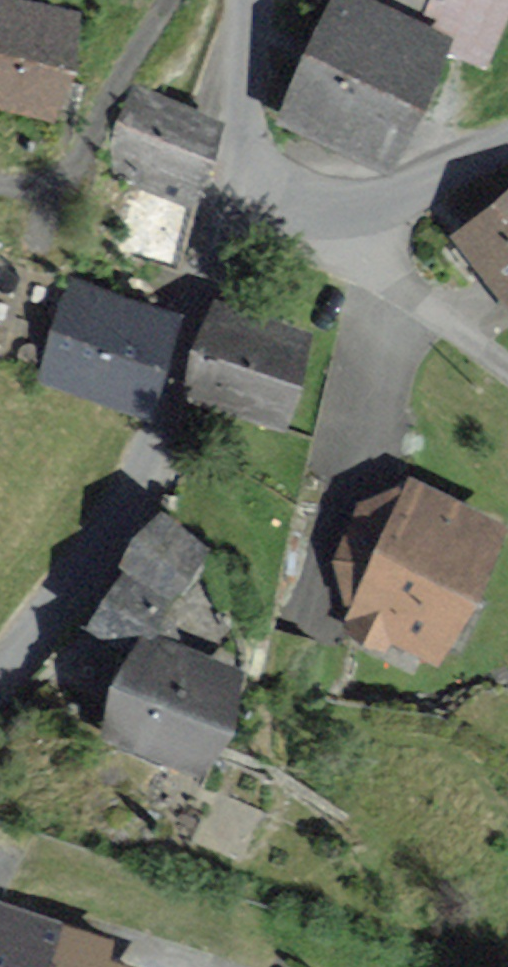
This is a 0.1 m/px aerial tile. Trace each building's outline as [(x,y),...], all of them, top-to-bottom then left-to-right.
[(1,0),(0,0),(0,99),(52,114),(77,21),(1,0)] [(358,0),(341,0),(285,119),(386,165),(444,40),(358,0)] [(218,125),(139,97),(115,163),(195,191),(218,125)] [(461,238),(507,298),(507,202),(461,238)] [(177,323),(71,290),(43,377),(150,410),(177,323)] [(310,339),(216,311),(191,396),(285,424),(310,339)] [(501,525),(416,487),(405,511),(380,500),(338,594),(361,604),(350,630),(387,646),(393,633),(443,655),(501,525)] [(208,548),(155,516),(123,569),(129,572),(102,616),(150,645),(208,548)] [(148,645),(112,741),(197,773),(233,677),(148,645)] [(0,909),(0,966),(98,966),(94,966),(102,941),(0,909)]
